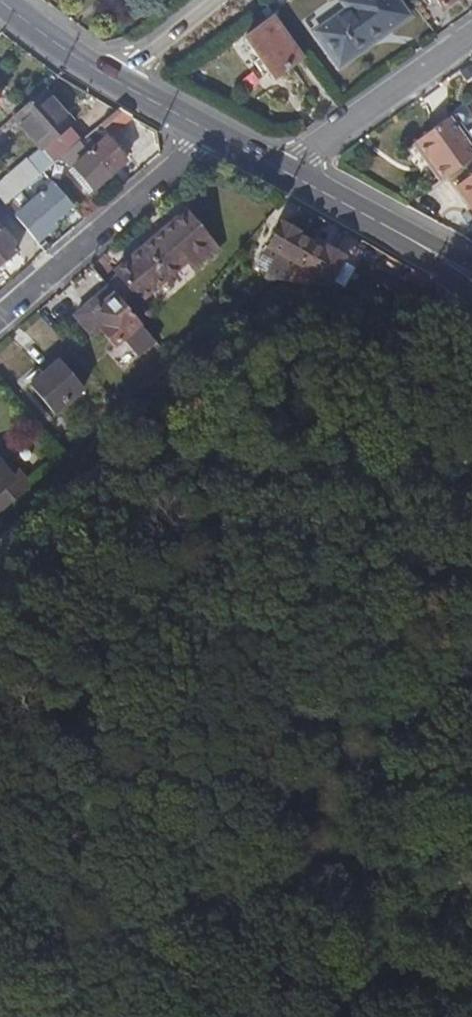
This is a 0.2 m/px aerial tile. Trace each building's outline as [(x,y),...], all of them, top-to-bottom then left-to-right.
[(405,13),(396,0),(356,0),(350,4),(352,8),(319,32),(340,62),(374,38),(372,36),(405,13)] [(442,8),(454,0),(436,0),(442,8)] [(305,57),(276,17),(245,38),(274,79),(305,57)] [(73,126),(42,90),(0,126),(0,147),(22,128),(42,151),(73,126)] [(109,134),(131,115),(119,107),(100,123),(109,134)] [(449,118),(416,143),(444,181),(471,160),(471,148),(449,118)] [(94,145),(91,141),(85,147),(109,174),(125,160),(105,136),(94,145)] [(94,188),(109,174),(85,147),(80,151),(83,155),(73,163),(94,188)] [(0,184),(0,198),(6,205),(11,200),(40,174),(28,160),(0,184)] [(453,191),(471,211),(471,174),(453,191)] [(21,211),(11,200),(6,205),(37,241),(54,226),(52,224),(48,219),(59,209),(63,214),(73,206),(53,183),(21,211)] [(52,224),(63,214),(59,209),(48,219),(52,224)] [(293,272),(309,242),(323,218),(306,209),(295,229),(281,221),(268,245),(278,251),(269,268),(275,272),(272,279),(275,279),(288,281),(293,272)] [(107,284),(115,293),(139,321),(150,312),(136,295),(146,286),(150,291),(175,269),(171,264),(181,256),(185,260),(193,271),(217,250),(184,213),(160,233),(163,237),(155,244),(151,240),(113,273),(116,276),(107,284)] [(0,229),(0,264),(17,249),(0,229)] [(326,249),(325,250),(309,242),(293,272),(305,278),(309,269),(330,279),(343,257),(326,249)] [(420,294),(429,277),(399,261),(389,278),(420,294)] [(140,322),(139,321),(115,293),(96,309),(90,303),(78,314),(96,335),(103,329),(115,343),(140,322)] [(56,412),(82,389),(59,361),(32,383),(56,412)] [(13,478),(0,463),(0,511),(32,484),(21,471),(13,478)]
